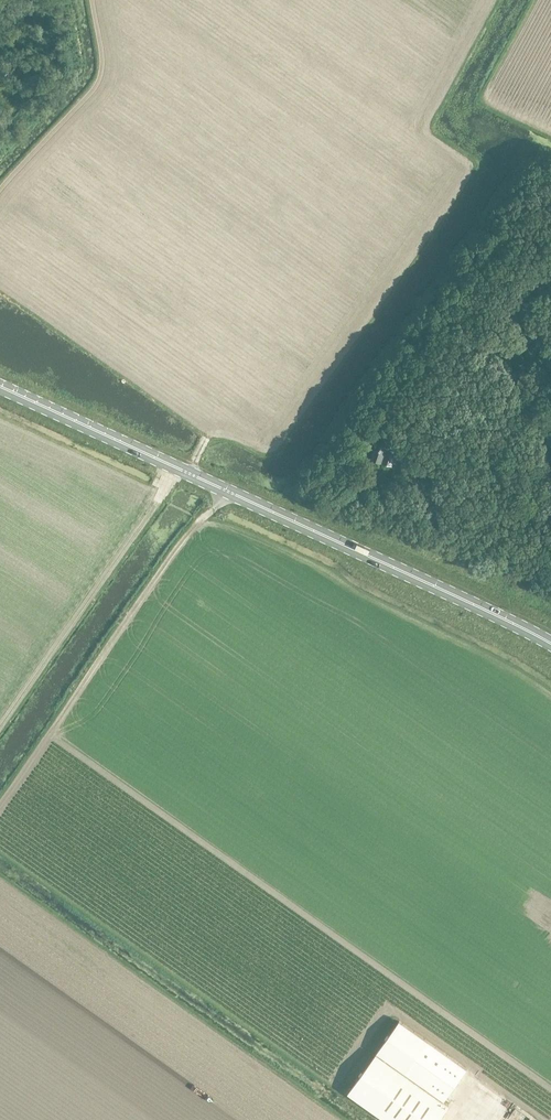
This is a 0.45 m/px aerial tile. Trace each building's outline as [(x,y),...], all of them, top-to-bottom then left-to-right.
[(381,461),(392,464),(395,454),(400,456),(401,453),(385,447),(389,437),(380,434),(372,459),(381,462),(381,461)] [(466,1068),(427,1041),(400,1021),(378,1051),(444,1098),(466,1068)] [(450,1103),(377,1052),(351,1088),(348,1092),(387,1119),(438,1119),(450,1103)]
